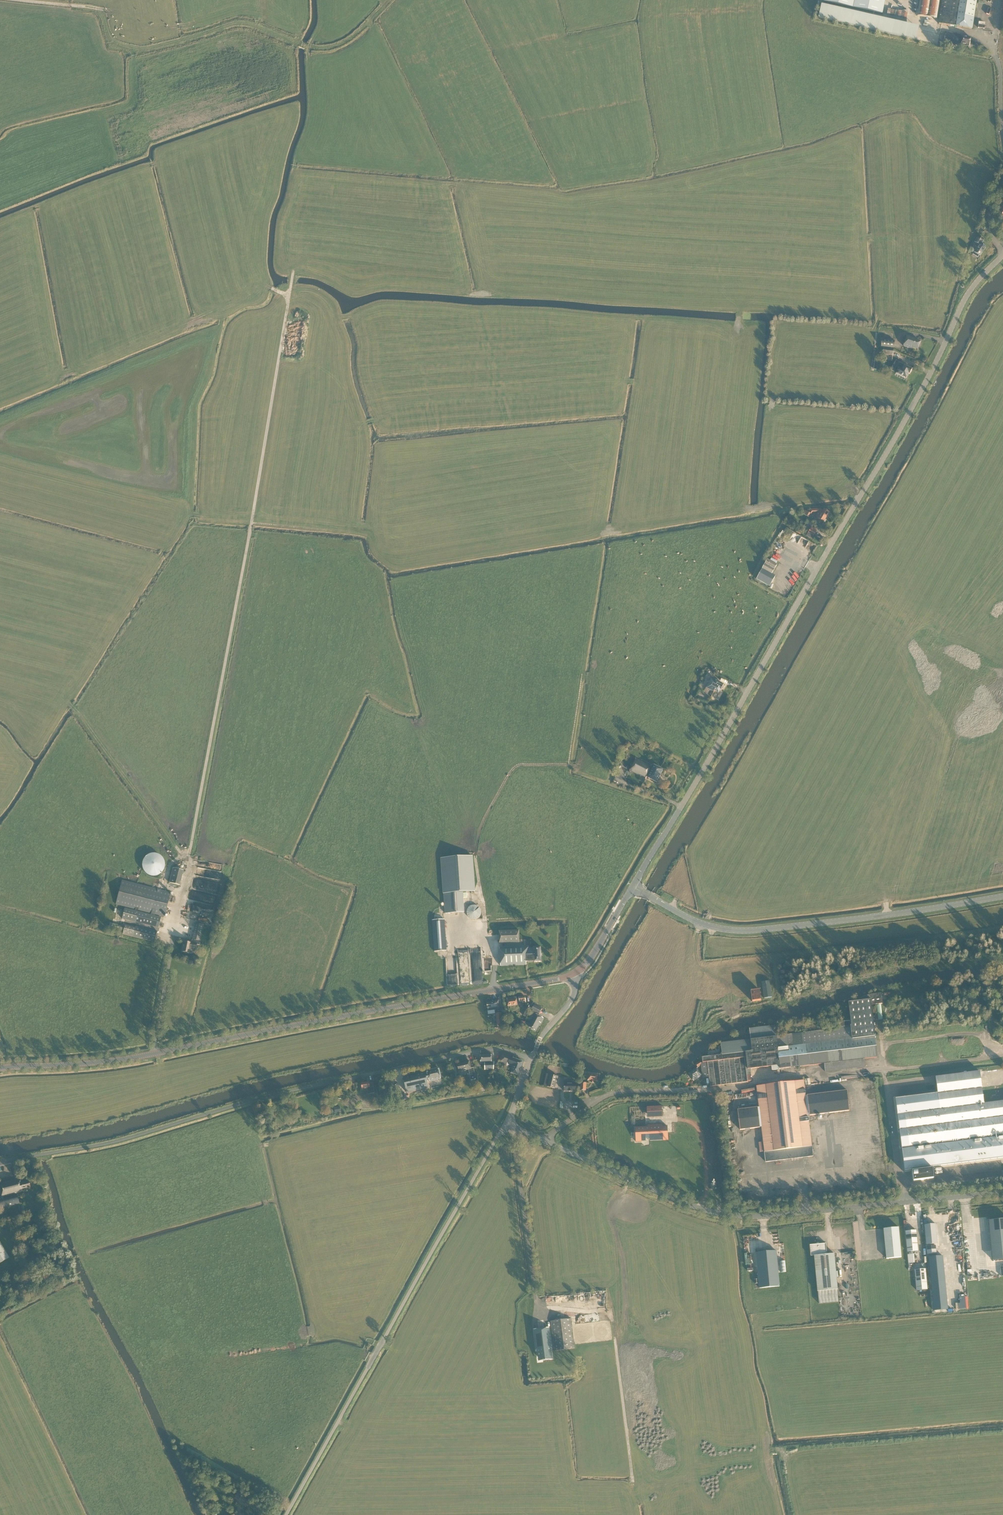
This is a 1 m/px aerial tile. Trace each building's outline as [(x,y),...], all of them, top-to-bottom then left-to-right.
[(882,14),(885,0),(824,0),(823,2),(882,14)] [(917,16),(937,19),(940,0),(919,0),(917,16)] [(939,24),(972,29),(976,0),(942,0),(939,24)] [(918,28),(821,5),(819,18),(916,40),(918,28)] [(960,45),(969,47),(970,38),(961,36),(960,45)] [(982,237),(980,240),(977,238),(975,242),(977,243),(975,247),(977,247),(974,252),(980,256),(986,247),(981,244),(984,239),(982,237)] [(920,342),(918,341),(914,340),(915,339),(906,336),(905,341),(904,341),(903,343),(904,344),(903,346),(913,349),(913,348),(917,350),(920,342)] [(881,347),(893,349),(894,341),(882,339),(881,347)] [(896,361),(890,371),(894,373),(899,363),(896,361)] [(896,374),(906,379),(908,374),(909,375),(912,370),(899,364),(897,368),(898,369),(897,371),(898,371),(896,374)] [(830,512),(824,509),(823,511),(820,509),(816,516),(819,518),(819,519),(824,522),(830,512)] [(814,536),(817,531),(811,528),(808,532),(814,536)] [(762,568),(772,574),(777,565),(767,559),(762,568)] [(772,574),(762,568),(757,579),(770,586),(775,576),(772,574)] [(715,681),(711,678),(706,688),(713,692),(714,691),(718,693),(720,690),(721,690),(722,689),(724,686),(723,685),(715,681)] [(654,766),(652,769),(651,768),(652,766),(636,758),(630,771),(646,779),(647,777),(648,777),(648,778),(656,782),(663,770),(654,766)] [(166,874),(165,853),(146,854),(147,875),(166,874)] [(441,859),(445,913),(464,912),(462,892),(474,891),(472,857),(441,859)] [(183,871),(173,868),(169,883),(179,886),(183,871)] [(125,908),(122,919),(158,928),(160,918),(154,916),(154,914),(164,917),(170,893),(122,880),(116,905),(151,914),(150,915),(125,908)] [(471,920),(482,914),(476,904),(466,909),(471,920)] [(435,951),(447,951),(445,919),(433,920),(435,951)] [(199,945),(202,927),(203,925),(195,924),(192,940),(191,943),(183,942),(181,952),(189,953),(190,948),(196,949),(196,945),(199,945)] [(125,926),(123,934),(154,942),(157,932),(135,926),(135,928),(125,926)] [(519,943),(519,930),(499,931),(499,943),(519,943)] [(526,962),(525,946),(500,948),(501,966),(526,965),(526,962)] [(525,946),(526,962),(534,961),(534,962),(541,962),(541,947),(533,947),(533,948),(528,949),(528,946),(525,946)] [(762,982),(764,998),(772,997),(769,981),(762,982)] [(753,988),(750,989),(751,991),(750,991),(752,1002),(761,1001),(759,990),(753,991),(753,988)] [(870,995),(871,1005),(882,1004),(881,994),(873,995),(870,995)] [(872,1009),(871,1005),(870,995),(865,997),(855,999),(855,1001),(848,1002),(851,1020),(843,1021),(844,1023),(841,1023),(841,1028),(776,1036),(778,1048),(777,1048),(779,1065),(779,1069),(780,1069),(824,1064),(825,1072),(865,1067),(864,1059),(877,1057),(874,1035),(875,1035),(872,1009)] [(519,998),(516,999),(516,997),(507,999),(508,1006),(517,1005),(517,1002),(519,1002),(522,1001),(523,1003),(526,1003),(525,997),(519,998)] [(499,1009),(498,1000),(493,1001),(493,1002),(486,1002),(487,1011),(499,1009)] [(534,1005),(531,1010),(539,1014),(542,1009),(534,1005)] [(535,1014),(528,1027),(535,1030),(539,1022),(541,1023),(543,1018),(538,1015),(535,1014)] [(722,1055),(702,1058),(702,1063),(707,1062),(709,1078),(710,1087),(747,1082),(747,1081),(751,1081),(750,1072),(751,1072),(750,1069),(771,1066),(779,1065),(777,1048),(778,1048),(776,1036),(775,1036),(774,1026),(749,1029),(751,1039),(721,1043),(722,1055)] [(511,1073),(518,1075),(523,1062),(513,1058),(514,1056),(502,1052),(499,1059),(501,1060),(499,1064),(513,1069),(511,1073)] [(492,1062),(491,1055),(480,1055),(481,1063),(484,1063),(485,1070),(494,1070),(494,1062),(492,1062)] [(457,1064),(459,1072),(469,1070),(470,1077),(475,1075),(474,1068),(471,1068),(469,1061),(457,1064)] [(701,1076),(696,1068),(688,1073),(693,1081),(701,1076)] [(429,1081),(441,1079),(439,1069),(427,1071),(428,1074),(426,1075),(425,1073),(403,1078),(406,1092),(409,1091),(409,1092),(412,1091),(413,1091),(420,1089),(429,1087),(427,1082),(427,1081),(429,1080),(429,1081)] [(983,1104),(979,1072),(935,1077),(938,1093),(895,1099),(904,1170),(1002,1157),(1002,1101),(983,1104)] [(556,1082),(557,1082),(558,1077),(546,1074),(544,1086),(555,1088),(556,1082)] [(594,1081),(597,1082),(598,1075),(589,1074),(588,1080),(591,1081),(591,1082),(594,1082),(594,1081)] [(756,1086),(757,1091),(759,1107),(757,1108),(757,1107),(737,1110),(740,1130),(761,1127),(766,1162),(813,1156),(808,1116),(849,1111),(847,1090),(805,1095),(804,1080),(756,1086)] [(369,1083),(369,1082),(361,1083),(362,1089),(367,1088),(368,1094),(374,1093),(373,1083),(369,1083)] [(572,1082),(572,1083),(564,1083),(564,1091),(569,1091),(569,1092),(572,1092),(572,1091),(576,1091),(576,1082),(572,1082)] [(662,1105),(647,1106),(647,1110),(647,1118),(662,1117),(662,1116),(662,1105)] [(645,1127),(635,1128),(636,1142),(641,1141),(646,1141),(646,1139),(649,1139),(650,1141),(663,1140),(668,1140),(667,1126),(663,1127),(663,1124),(648,1125),(648,1127),(645,1127)] [(913,1169),(913,1171),(912,1171),(913,1182),(934,1179),(932,1169),(916,1171),(916,1169),(913,1169)] [(21,1178),(0,1183),(0,1187),(3,1197),(23,1192),(22,1189),(31,1187),(29,1181),(22,1183),(21,1178)] [(17,1195),(2,1199),(3,1200),(0,1200),(0,1210),(20,1205),(17,1195)] [(1002,1259),(1002,1219),(989,1220),(992,1260),(1002,1259)] [(935,1224),(924,1225),(926,1245),(937,1244),(935,1224)] [(901,1257),(898,1227),(883,1229),(886,1259),(901,1257)] [(905,1231),(907,1252),(918,1251),(916,1230),(905,1231)] [(9,1258),(0,1243),(0,1263),(9,1258)] [(819,1244),(819,1243),(816,1243),(817,1244),(809,1245),(810,1256),(814,1256),(817,1291),(818,1291),(819,1303),(838,1302),(837,1289),(836,1272),(834,1253),(827,1254),(826,1243),(819,1244)] [(934,1245),(926,1246),(927,1254),(935,1253),(934,1245)] [(779,1286),(776,1251),(756,1253),(759,1288),(779,1286)] [(943,1256),(929,1257),(932,1296),(947,1295),(943,1256)] [(925,1269),(914,1270),(916,1291),(927,1290),(925,1269)] [(948,1310),(969,1309),(968,1296),(964,1296),(964,1300),(959,1300),(959,1303),(947,1303),(948,1310)] [(524,1303),(517,1303),(518,1321),(530,1320),(530,1317),(526,1317),(526,1308),(525,1308),(524,1303)] [(571,1319),(550,1321),(554,1351),(575,1348),(571,1319)] [(549,1327),(534,1329),(536,1350),(537,1349),(538,1357),(542,1356),(543,1359),(543,1360),(544,1360),(552,1359),(551,1348),(549,1327)]
